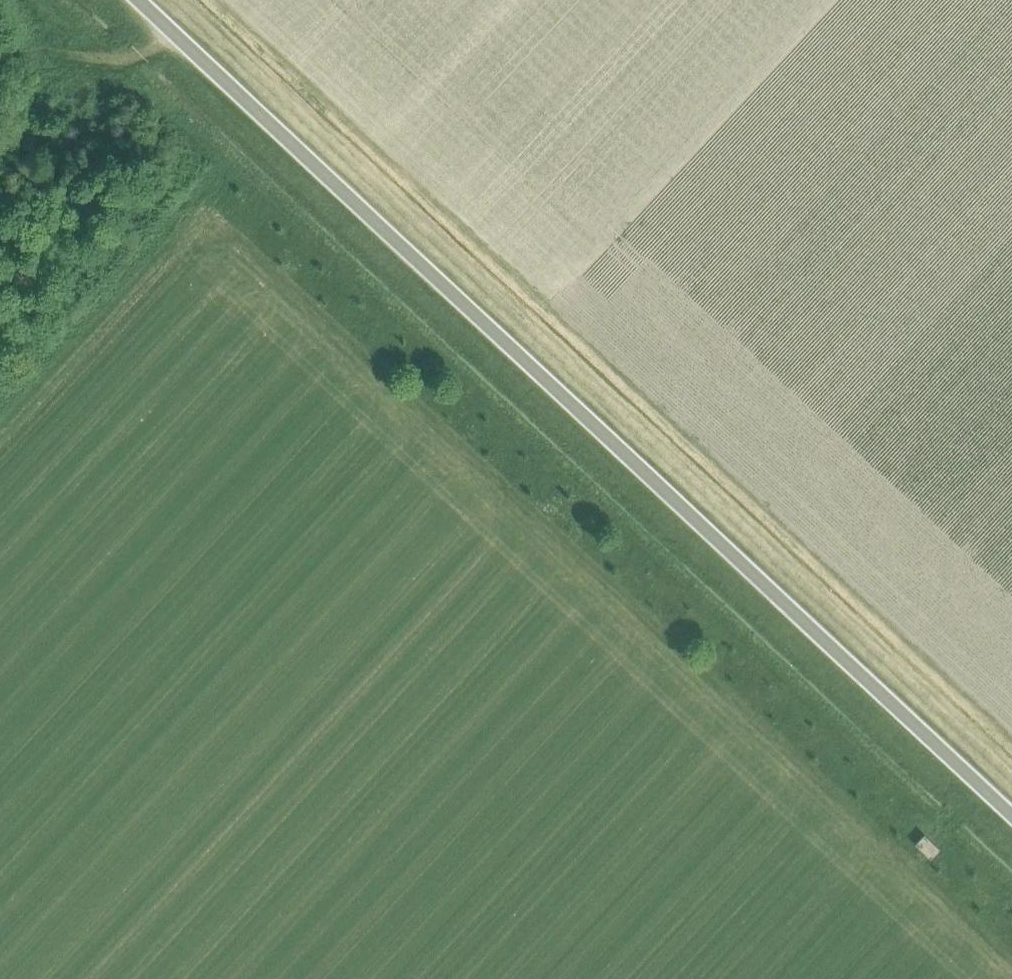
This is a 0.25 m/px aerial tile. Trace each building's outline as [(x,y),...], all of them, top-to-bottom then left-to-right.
[(916,841),(931,856),(938,848),(923,834),(916,841)]
